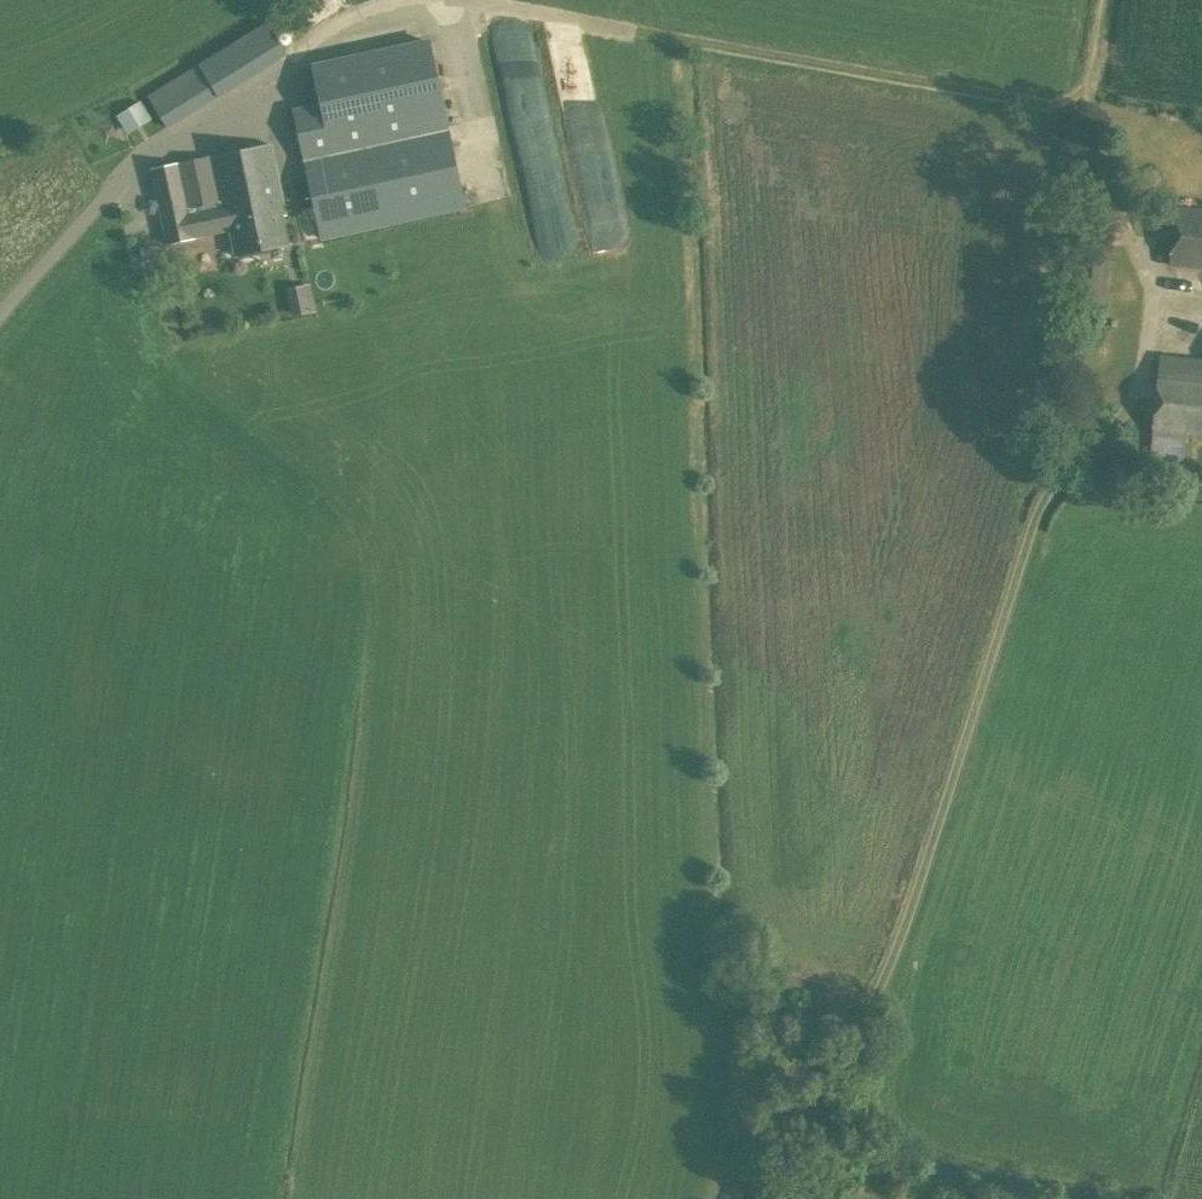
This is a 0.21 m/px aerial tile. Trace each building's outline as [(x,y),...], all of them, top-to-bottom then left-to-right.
[(267,21),(232,43),(252,76),(253,76),(287,55),(267,21)] [(450,129),(449,124),(430,39),(310,66),(321,102),(291,109),(301,148),(303,161),(450,129)] [(169,128),(217,97),(197,64),(148,94),(169,128)] [(152,119),(140,100),(116,115),(127,134),(152,119)] [(466,208),(450,130),(304,162),(320,240),(466,208)] [(273,144),(214,156),(151,170),(167,244),(230,230),(235,257),(290,245),(283,215),(287,214),(273,144)] [(1176,207),(1169,265),(1201,269),(1201,210),(1176,207)] [(311,283),(285,286),(289,314),(315,310),(311,283)] [(1157,381),(1149,459),(1184,462),(1187,435),(1201,436),(1201,386),(1157,381)]
